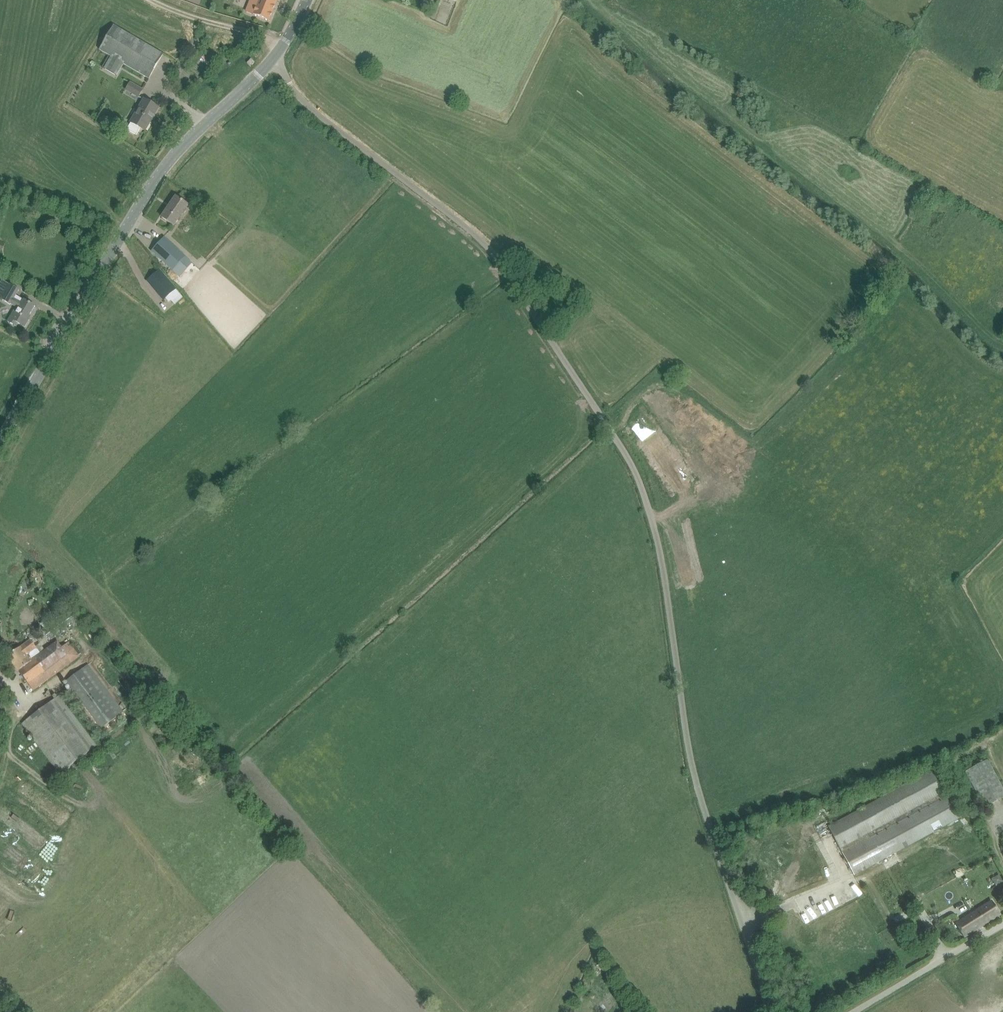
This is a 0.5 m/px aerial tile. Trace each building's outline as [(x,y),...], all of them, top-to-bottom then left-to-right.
[(253,14),(270,21),(278,0),(259,0),(253,14)] [(105,68),(117,75),(124,63),(149,78),(163,54),(114,25),(100,49),(112,56),(105,68)] [(139,98),(143,90),(130,82),(125,90),(139,98)] [(136,134),(140,128),(145,131),(159,108),(144,99),(127,129),(136,134)] [(189,205),(184,202),(176,196),(162,217),(175,226),(189,205)] [(152,251),(173,270),(180,276),(192,263),(185,256),(164,237),(152,251)] [(148,280),(154,288),(162,297),(165,296),(173,306),(183,297),(174,287),(159,270),(148,280)] [(27,301),(24,299),(22,302),(14,298),(19,290),(2,280),(0,284),(0,298),(11,304),(16,307),(8,322),(17,327),(19,323),(25,327),(29,320),(28,319),(35,306),(27,301)] [(650,473),(655,485),(668,480),(663,468),(650,473)] [(34,691),(42,685),(81,656),(70,641),(62,647),(59,642),(32,661),(28,655),(37,648),(31,639),(29,641),(8,657),(19,672),(19,671),(34,691)] [(102,728),(123,712),(124,711),(88,664),(66,681),(102,728)] [(60,774),(68,768),(97,746),(59,696),(22,724),(60,774)] [(1002,787),(987,760),(966,772),(985,807),(1002,798),(1002,789),(1002,787)] [(896,853),(959,821),(932,771),(828,826),(854,875),(896,853)] [(993,873),(986,878),(991,886),(998,881),(993,873)] [(992,901),(956,924),(964,938),(1001,915),(992,901)] [(586,1005),(591,1011),(596,1011),(603,1007),(596,997),(586,1005)]
